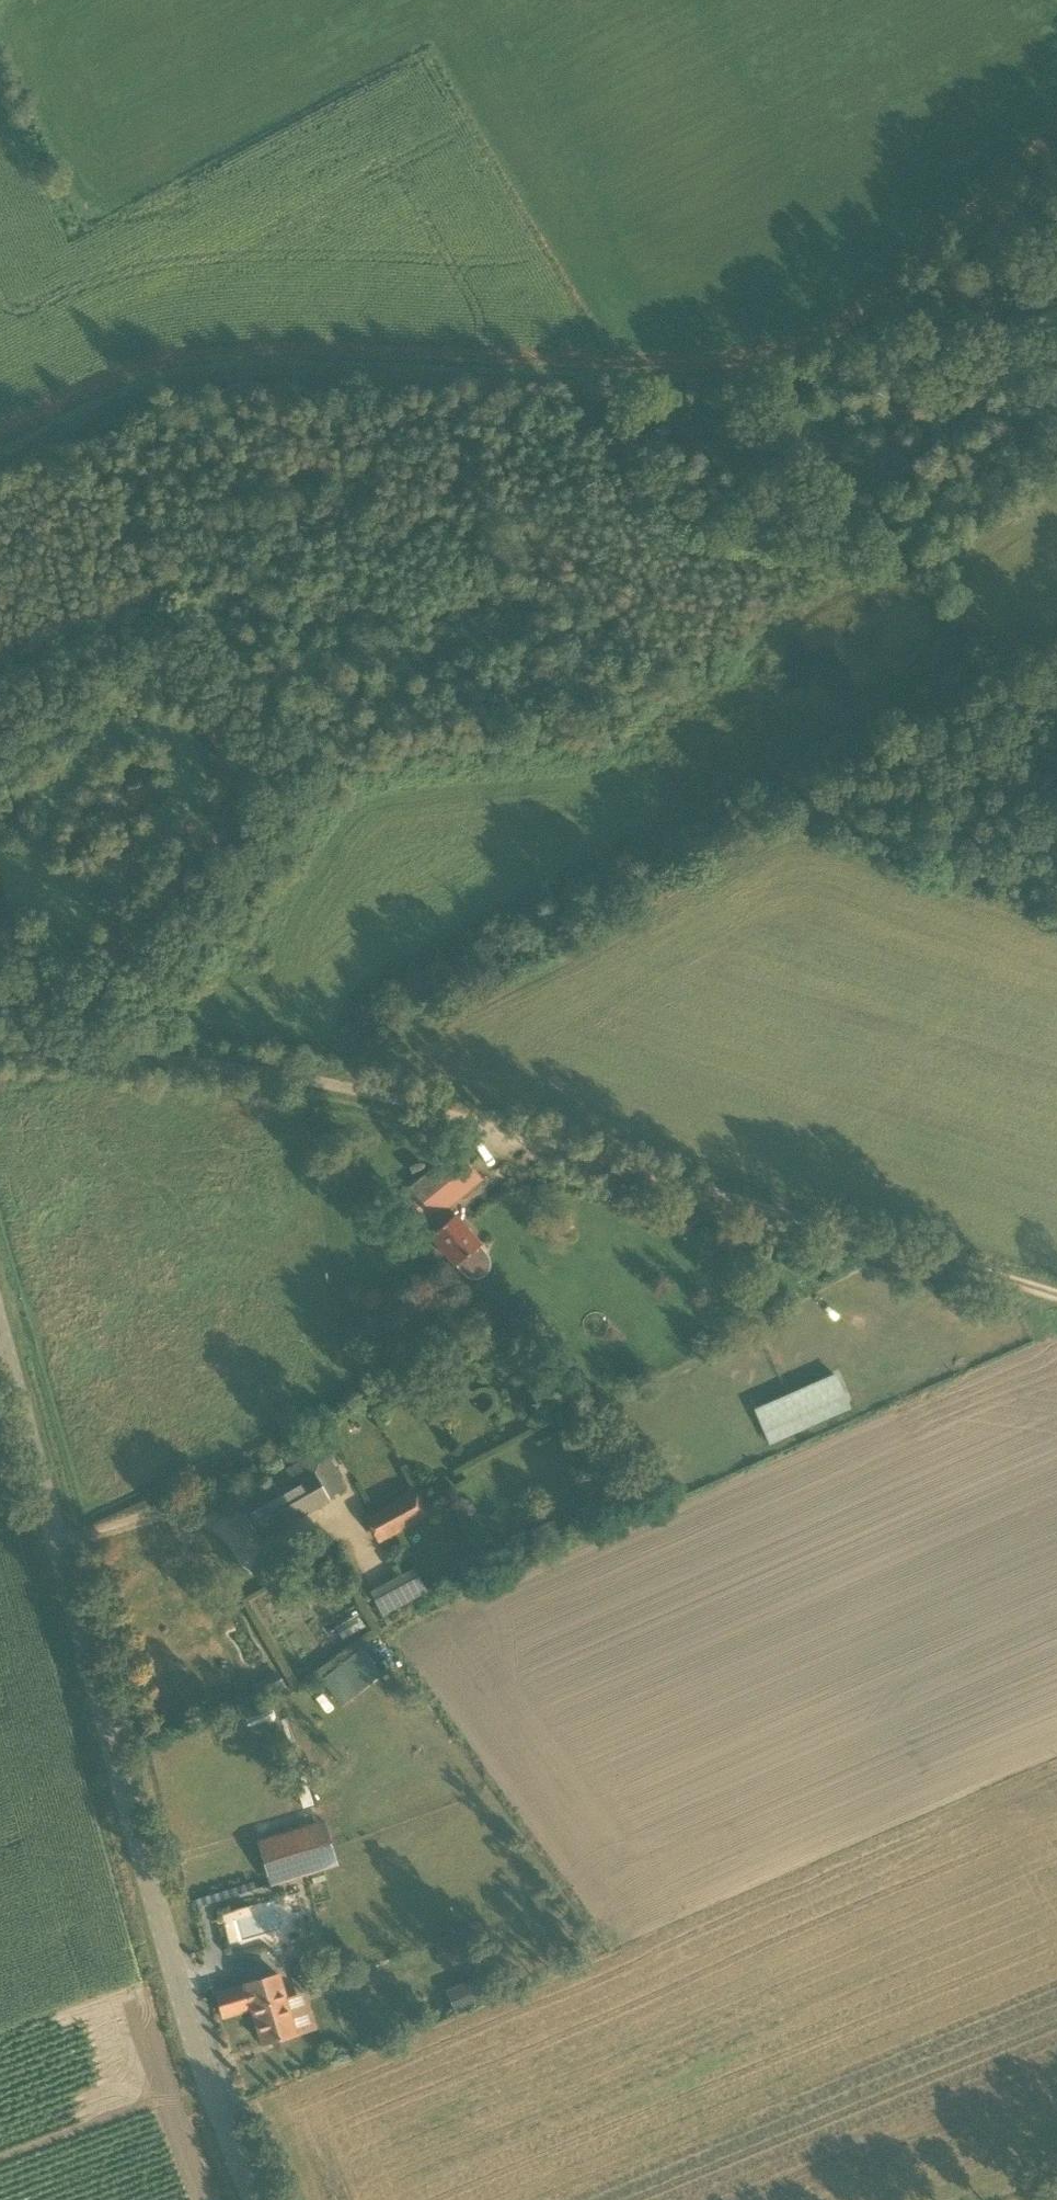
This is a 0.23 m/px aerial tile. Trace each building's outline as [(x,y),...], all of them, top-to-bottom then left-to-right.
[(489,1255),(481,1245),(456,1215),(447,1222),(441,1213),(482,1180),(457,1149),(389,1205),(413,1234),(431,1220),(437,1229),(430,1235),(453,1264),(455,1263),(465,1276),(467,1277),(469,1278),(472,1279),(474,1279),(476,1279),(478,1278),(481,1278),(483,1277),(485,1275),(486,1274),(488,1272),(489,1270),(490,1268),(491,1266),(491,1264),(491,1261),(491,1259),(490,1257),(489,1255)] [(769,1443),(851,1406),(836,1371),(754,1408),(769,1443)] [(314,1473),(308,1461),(325,1451),(325,1450),(279,1476),(286,1488),(243,1512),(258,1539),(329,1499),(315,1472),(314,1473)] [(378,1542),(431,1514),(417,1487),(364,1516),(378,1542)] [(427,1592),(414,1568),(370,1591),(382,1615),(427,1592)] [(317,1679),(339,1706),(380,1673),(358,1646),(317,1679)] [(284,1881),(329,1868),(316,1827),(272,1840),(284,1881)] [(298,2034),(280,1975),(217,1994),(224,2016),(253,2007),(264,2044),(298,2034)]
